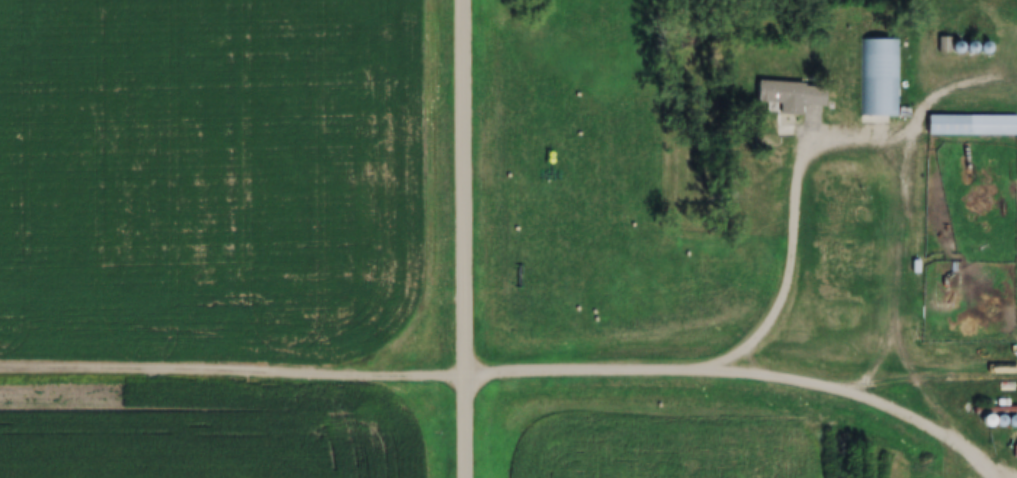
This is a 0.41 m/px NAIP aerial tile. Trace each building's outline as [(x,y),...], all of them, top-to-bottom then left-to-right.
[(899,40),(862,40),(862,117),(899,117),(899,40)] [(802,116),(802,106),(825,107),(826,85),(758,83),(757,105),(779,105),(778,115),(802,116)] [(928,116),(928,136),(1016,136),(1016,116),(928,116)] [(937,281),(952,281),(952,263),(937,263),(937,281)]
